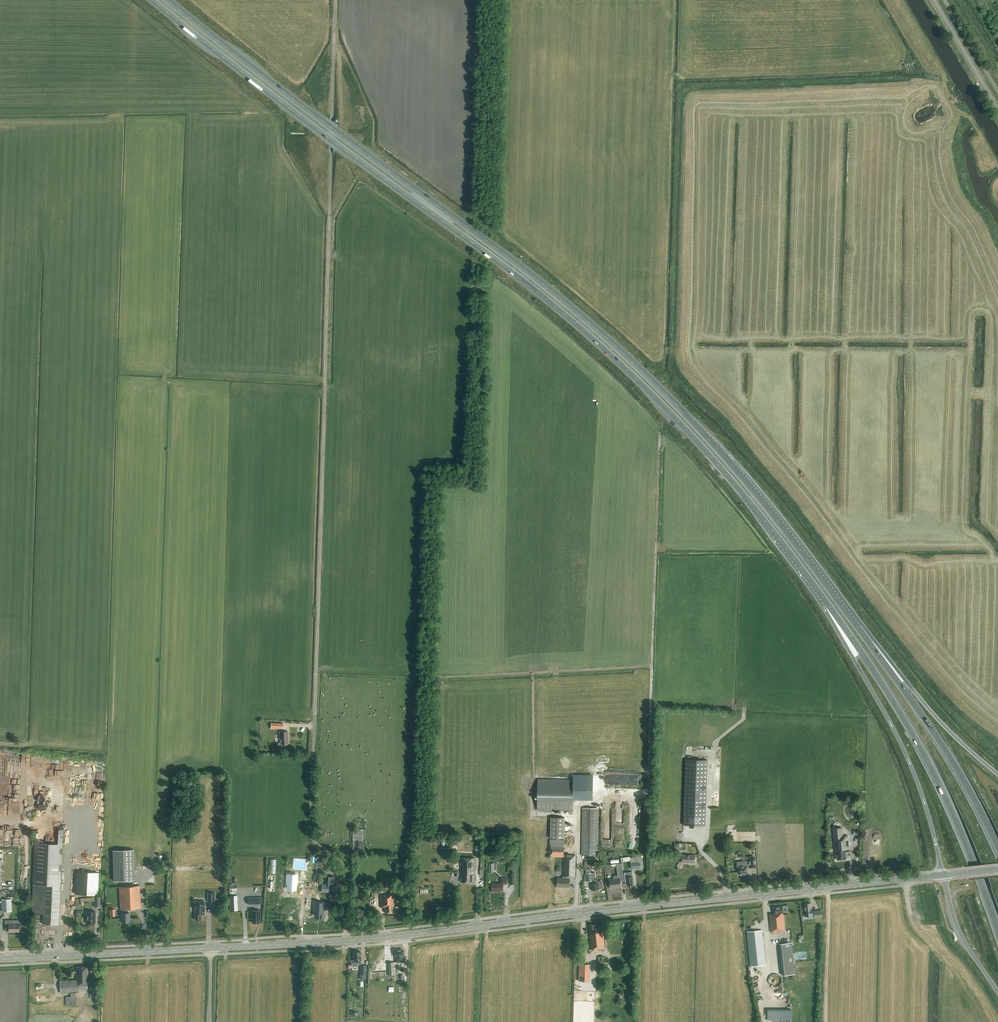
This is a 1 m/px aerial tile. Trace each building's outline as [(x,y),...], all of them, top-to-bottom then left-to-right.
[(286,743),(287,743),(288,731),(280,731),(279,739),(282,739),(281,744),(286,745),(286,743)] [(707,761),(686,760),(683,825),(705,826),(707,761)] [(538,780),(538,788),(537,810),(572,811),(573,781),(538,780)] [(583,808),(583,817),(582,855),(597,856),(598,808),(583,808)] [(551,817),(550,822),(550,838),(564,838),(564,818),(551,817)] [(846,859),(845,852),(849,852),(847,836),(843,837),(842,828),(833,829),(836,854),(837,854),(838,860),(846,859)] [(63,829),(59,829),(58,844),(35,843),(32,913),(43,913),(43,924),(58,925),(63,829)] [(352,847),(363,847),(363,829),(353,829),(352,847)] [(448,842),(452,848),(461,841),(457,836),(448,842)] [(558,878),(557,887),(569,887),(570,877),(575,877),(576,855),(564,855),(564,840),(549,840),(549,857),(564,857),(563,878),(558,878)] [(135,881),(134,850),(112,850),(113,881),(135,881)] [(682,854),(682,862),(695,863),(695,855),(682,854)] [(630,861),(630,862),(630,863),(631,869),(640,868),(639,862),(642,862),(641,856),(631,857),(630,858),(630,861)] [(466,869),(475,869),(476,858),(461,858),(461,872),(466,872),(466,869)] [(746,866),(749,866),(755,866),(755,858),(749,858),(749,861),(737,862),(737,867),(739,867),(739,874),(740,874),(741,875),(743,875),(743,874),(747,873),(746,866)] [(488,872),(494,872),(494,870),(497,870),(497,864),(494,864),(494,863),(489,863),(488,872)] [(616,864),(618,875),(613,876),(614,879),(610,880),(611,888),(621,887),(620,881),(624,881),(623,876),(622,863),(616,864)] [(475,882),(475,869),(466,869),(466,872),(461,872),(461,882),(475,882)] [(76,872),(75,895),(98,896),(98,873),(76,872)] [(297,874),(288,874),(288,882),(289,882),(288,888),(295,888),(296,882),(297,882),(297,874)] [(322,884),(321,892),(338,893),(338,885),(334,885),(334,877),(326,876),(326,884),(322,884)] [(507,885),(507,878),(502,878),(502,884),(492,884),(492,892),(500,892),(500,891),(503,891),(503,885),(507,885)] [(598,882),(597,879),(595,879),(592,880),(592,881),(591,881),(592,890),(599,889),(599,888),(603,888),(602,880),(598,881),(598,882)] [(129,913),(128,913),(128,909),(140,908),(139,886),(119,887),(120,909),(121,909),(122,922),(130,922),(129,913)] [(393,906),(394,906),(393,894),(380,894),(381,907),(385,907),(385,913),(393,912),(393,906)] [(238,895),(230,896),(230,910),(238,910),(238,895)] [(89,898),(84,898),(81,899),(81,901),(89,901),(89,900),(94,900),(94,907),(101,907),(100,897),(94,898),(89,898)] [(9,899),(1,899),(2,911),(10,911),(9,899)] [(205,915),(205,901),(194,901),(194,914),(195,914),(195,920),(201,920),(201,915),(205,915)] [(314,916),(321,916),(322,911),(323,911),(324,903),(314,902),(314,910),(315,910),(314,916)] [(812,910),(811,907),(811,903),(804,904),(805,916),(813,915),(813,910),(812,910)] [(773,907),(774,914),(769,914),(771,932),(784,931),(783,913),(782,906),(773,907)] [(259,910),(251,911),(252,919),(252,923),(259,923),(259,919),(260,919),(259,910)] [(814,911),(815,918),(823,917),(822,910),(814,911)] [(95,924),(95,911),(87,911),(86,924),(95,924)] [(13,924),(13,920),(5,920),(5,927),(9,926),(9,932),(19,932),(19,923),(13,924)] [(595,928),(595,924),(590,925),(591,931),(589,931),(592,950),(605,948),(603,934),(602,934),(601,927),(595,928)] [(765,965),(762,930),(747,932),(750,966),(765,965)] [(791,943),(780,944),(783,976),(794,974),(791,943)] [(395,962),(404,961),(403,949),(394,950),(395,962)] [(357,965),(357,964),(361,964),(361,960),(361,952),(353,952),(353,960),(351,960),(351,966),(357,965)] [(579,964),(579,980),(589,981),(590,964),(579,964)] [(77,1004),(77,992),(78,992),(78,986),(89,985),(88,966),(76,967),(76,971),(70,971),(70,973),(76,973),(76,980),(60,981),(61,993),(70,992),(71,996),(65,997),(65,1005),(77,1004)] [(785,1009),(784,1001),(775,1002),(776,1010),(785,1009)] [(791,1012),(767,1012),(767,1020),(791,1020),(791,1012)]
